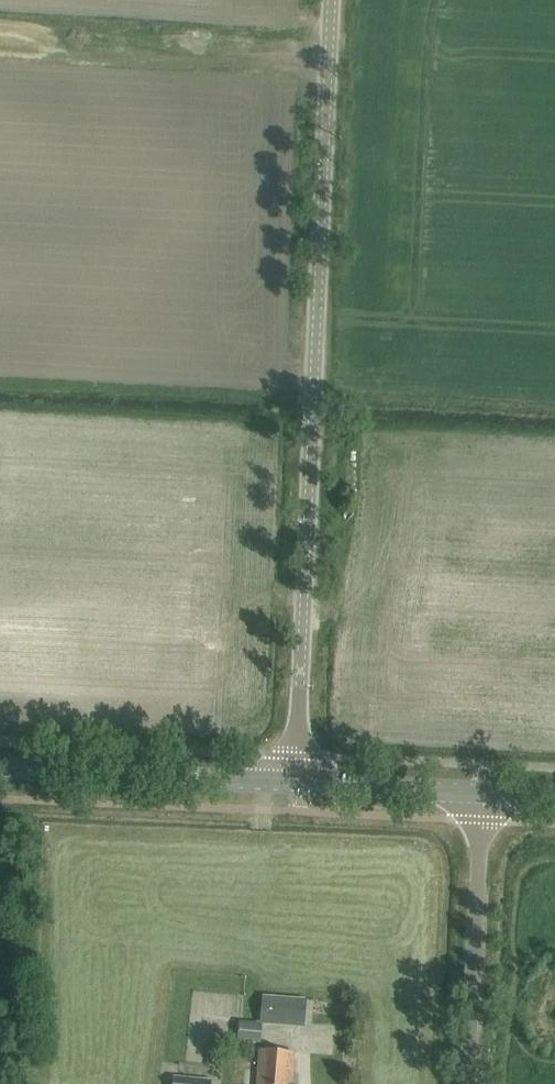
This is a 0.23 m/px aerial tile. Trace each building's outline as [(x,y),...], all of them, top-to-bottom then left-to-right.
[(304,1025),(306,1001),(262,997),(260,1022),(304,1025)] [(257,1083),(291,1083),(294,1053),(260,1051),(257,1083)]
